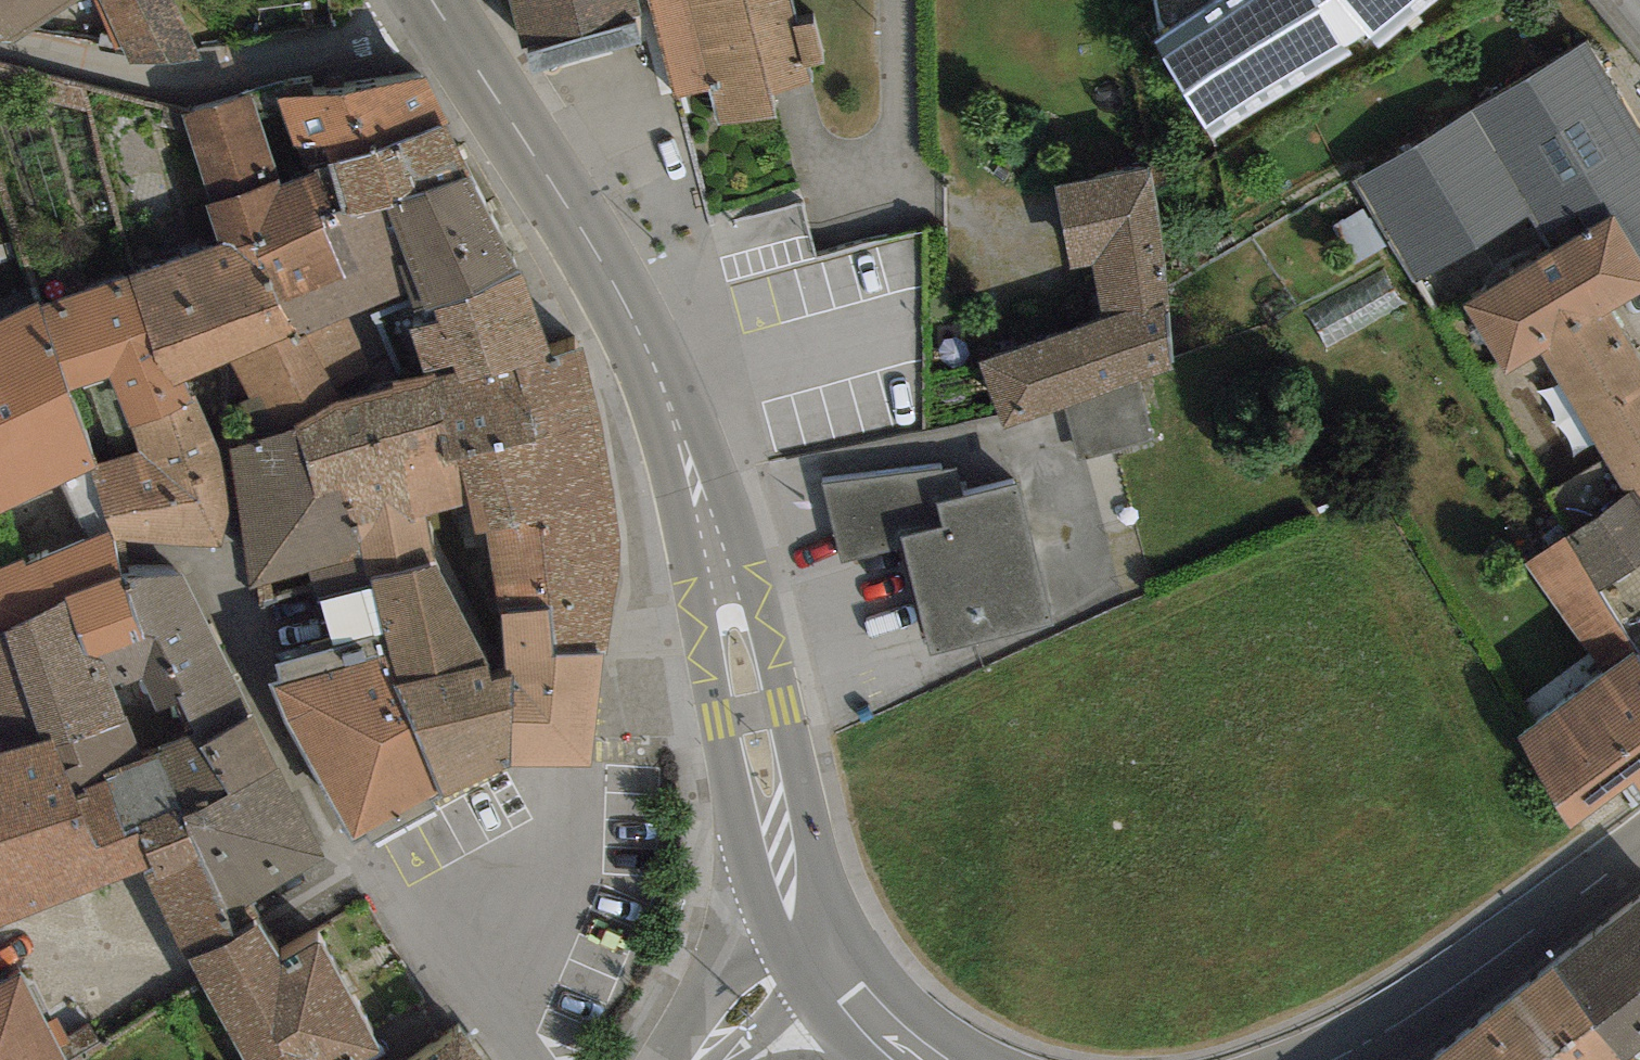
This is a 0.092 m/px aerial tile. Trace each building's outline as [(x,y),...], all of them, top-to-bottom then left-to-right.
[(129,62),(202,59),(175,0),(98,0),(129,62)] [(522,54),(653,15),(676,99),(710,89),(719,128),(777,117),(770,93),(811,83),(807,67),(824,64),(816,24),(798,26),(791,0),(509,0),(522,54)] [(1154,44),(1211,142),(1353,55),(1347,47),(1366,35),(1378,48),(1435,0),(1221,0),(1154,44)] [(1352,181),(1415,286),(1530,217),(1550,251),(1614,213),(1639,256),(1639,129),(1587,40),(1555,60),(1352,181)] [(343,95),(275,97),(306,173),(330,167),(449,123),(427,77),(343,95)] [(251,93),(182,112),(210,204),(279,180),(251,93)] [(472,172),(449,123),(330,167),(347,215),(383,211),(394,206),(472,172)] [(279,180),(210,204),(206,206),(219,244),(224,242),(265,273),(279,300),(344,279),(319,221),(347,215),(330,167),(306,173),(279,180)] [(1151,167),(1055,187),(1068,268),(1092,265),(1102,321),(978,363),(1002,429),(1063,407),(1136,382),(1172,369),(1151,167)] [(517,276),(472,172),(394,206),(383,211),(416,287),(428,315),(437,311),(465,299),(517,276)] [(716,215),(729,271),(818,250),(805,194),(716,215)] [(416,287),(383,211),(347,215),(319,221),(344,279),(279,300),(295,333),(296,338),(348,316),(416,287)] [(1464,304),(1507,373),(1538,354),(1611,309),(1639,291),(1639,256),(1614,213),(1550,251),(1464,304)] [(920,235),(839,240),(842,286),(900,283),(899,261),(921,260),(920,235)] [(137,271),(127,274),(153,358),(174,388),(185,382),(229,362),(295,333),(279,300),(265,273),(224,242),(219,244),(137,271)] [(153,358),(127,274),(37,307),(70,394),(108,379),(130,425),(196,401),(185,382),(174,388),(153,358)] [(553,355),(517,276),(465,299),(437,311),(439,322),(410,330),(422,373),(433,371),(454,366),(466,383),(553,355)] [(23,502),(91,468),(97,466),(70,394),(37,307),(0,323),(0,440),(23,502)] [(1611,309),(1538,354),(1626,497),(1634,491),(1639,499),(1639,358),(1611,309)] [(295,333),(229,362),(284,433),(294,429),(334,403),(381,392),(348,316),(296,338),(295,333)] [(460,458),(601,429),(583,347),(553,355),(466,383),(454,366),(433,371),(446,460),(460,458)] [(334,403),(294,429),(314,498),(348,491),(363,556),(396,559),(428,546),(424,516),(464,506),(460,458),(446,460),(433,371),(422,373),(391,382),(392,390),(381,392),(334,403)] [(1152,441),(1136,382),(1063,407),(1076,462),(1152,441)] [(219,447),(196,401),(130,425),(140,451),(97,466),(91,468),(112,530),(113,539),(219,545),(230,514),(219,447)] [(284,433),(231,449),(248,588),(314,571),(363,556),(348,491),(314,498),(294,429),(284,433)] [(542,523),(615,515),(601,429),(460,458),(464,506),(477,533),(486,532),(542,523)] [(0,440),(0,514),(23,502),(0,440)] [(960,470),(822,484),(842,561),(906,548),(930,656),(1052,627),(1022,485),(965,498),(960,470)] [(1626,497),(1565,538),(1600,590),(1639,563),(1639,499),(1634,491),(1626,497)] [(615,515),(542,523),(551,611),(556,654),(602,654),(609,654),(618,575),(618,536),(615,515)] [(542,523),(486,532),(499,615),(551,611),(542,523)] [(112,530),(25,565),(24,560),(0,569),(0,634),(8,632),(66,598),(85,656),(101,658),(140,640),(121,580),(113,539),(112,530)] [(1565,538),(1528,562),(1603,675),(1639,650),(1639,649),(1600,590),(1565,538)] [(438,565),(371,580),(388,655),(395,687),(489,662),(438,565)] [(183,575),(121,580),(140,640),(101,658),(114,688),(142,679),(155,710),(179,703),(196,735),(200,749),(251,715),(183,575)] [(1,753),(51,740),(125,713),(114,688),(101,658),(85,656),(66,598),(8,632),(0,634),(0,751),(1,753)] [(551,611),(499,615),(506,678),(511,768),(591,768),(602,654),(556,654),(551,611)] [(1603,675),(1517,736),(1568,835),(1636,783),(1639,790),(1639,650),(1603,675)] [(388,655),(270,685),(311,767),(351,840),(440,791),(395,687),(388,655)] [(443,798),(511,768),(506,678),(493,683),(489,662),(395,687),(440,791),(443,798)] [(64,770),(75,795),(85,792),(83,788),(109,780),(106,773),(144,757),(125,713),(51,740),(64,770)] [(278,770),(251,715),(200,749),(229,795),(278,770)] [(229,795),(200,749),(196,735),(144,757),(106,773),(109,780),(83,788),(85,792),(75,795),(83,816),(96,847),(140,834),(146,854),(191,837),(184,818),(229,795)] [(143,873),(152,868),(146,854),(140,834),(96,847),(83,816),(75,795),(64,770),(51,740),(1,753),(0,754),(0,927),(143,873)] [(229,795),(184,818),(191,837),(226,915),(324,859),(278,770),(229,795)] [(152,868),(143,873),(188,962),(214,950),(235,938),(226,915),(191,837),(146,854),(152,868)] [(1552,970),(1621,1059),(1627,1059),(1636,1055),(1639,1052),(1639,901),(1552,970)] [(256,926),(235,938),(214,950),(188,962),(199,984),(244,1059),(362,1059),(376,1052),(315,943),(277,964),(256,926)] [(1552,970),(1439,1059),(1621,1059),(1552,970)] [(22,973),(0,984),(0,1059),(65,1059),(22,973)] [(461,1032),(446,1042),(418,1059),(480,1059),(461,1032)]
